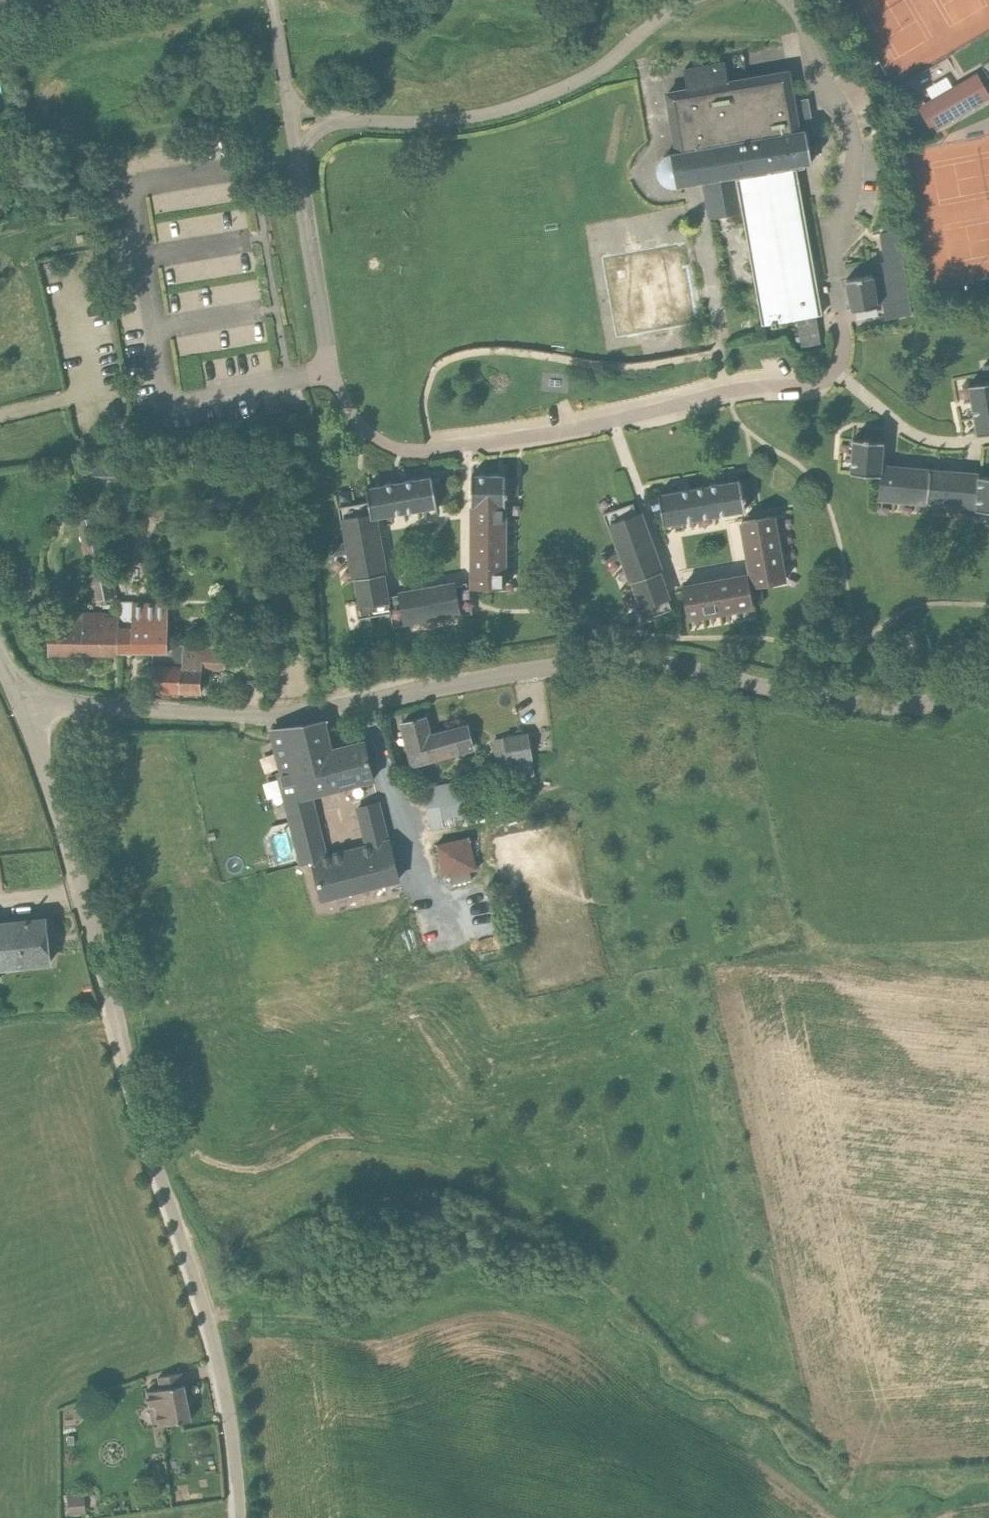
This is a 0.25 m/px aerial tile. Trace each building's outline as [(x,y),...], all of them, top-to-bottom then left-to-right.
[(812,161),(807,130),(810,130),(805,100),(793,102),(788,72),(729,82),(725,62),(684,70),(687,89),(667,93),(678,152),(670,153),(666,154),(662,156),(660,160),(658,163),(657,168),(657,172),(659,177),(661,181),(665,184),(669,185),(673,186),(678,186),(703,181),(710,216),(743,210),(762,324),(771,323),(772,327),(777,326),(776,322),(796,318),(817,315),(822,314),(797,169),(805,168),(804,163),(812,161)] [(988,98),(988,94),(977,73),(929,101),(943,125),(988,98)] [(852,310),(878,305),(878,304),(883,303),(886,319),(910,315),(901,259),(876,263),(878,275),(873,276),(872,274),(847,278),(852,310)] [(796,318),(801,347),(821,344),(817,315),(796,318)] [(986,381),(969,384),(977,434),(988,432),(988,380),(986,381)] [(881,475),(882,466),(884,441),(883,441),(884,429),(865,428),(864,439),(853,438),(850,472),(881,475)] [(134,479),(134,483),(141,483),(141,461),(91,461),(91,479),(134,479)] [(894,502),(897,468),(882,466),(881,475),(879,500),(894,502)] [(910,503),(913,469),(897,468),(894,502),(910,503)] [(926,505),(929,470),(913,469),(910,503),(926,505)] [(941,506),(944,472),(929,470),(926,505),(941,506)] [(956,507),(959,473),(944,472),(941,506),(956,507)] [(972,509),(975,474),(959,473),(956,507),(972,509)] [(489,495),(489,474),(472,474),(472,495),(489,495)] [(506,476),(506,474),(489,474),(489,495),(506,495),(517,495),(517,476),(506,476)] [(975,474),(972,509),(988,510),(988,476),(975,474)] [(372,517),(375,517),(438,506),(437,505),(449,502),(445,484),(434,486),(432,475),(366,487),(369,501),(372,517)] [(741,479),(658,493),(664,524),(746,509),(744,499),(755,497),(752,478),(741,480),(741,479)] [(506,495),(489,495),(472,495),(472,505),(473,505),(504,505),(506,505),(506,495)] [(378,536),(375,517),(372,517),(369,501),(338,506),(344,542),(378,536)] [(652,546),(641,516),(639,516),(634,502),(603,513),(609,529),(612,527),(619,547),(601,553),(604,563),(622,557),(652,546)] [(73,509),(75,521),(78,521),(78,519),(93,516),(90,505),(76,508),(73,509)] [(504,522),(504,505),(473,505),(473,522),(504,522)] [(745,538),(776,533),(773,515),(742,520),(745,538)] [(504,538),(504,522),(473,522),(473,538),(504,538)] [(779,551),(777,542),(776,533),(745,538),(749,556),(779,551)] [(349,568),(383,562),(378,536),(344,542),(328,544),(330,556),(346,554),(349,568)] [(504,554),(504,538),(473,538),(473,554),(504,554)] [(97,559),(104,558),(107,557),(103,540),(94,542),(83,544),(87,562),(97,559)] [(628,573),(658,562),(652,546),(622,557),(628,573)] [(752,574),(782,569),(779,551),(749,556),(752,574)] [(504,571),(504,554),(473,554),(473,571),(504,571)] [(353,591),(387,585),(383,562),(349,568),(353,591)] [(635,590),(664,579),(658,562),(628,573),(635,590)] [(761,585),(765,584),(784,581),(782,569),(752,574),(757,603),(764,602),(761,585)] [(90,574),(92,585),(95,600),(115,596),(109,570),(107,571),(100,572),(90,574)] [(504,571),(473,571),(473,587),(504,587),(504,571)] [(752,603),(757,603),(752,574),(735,577),(740,608),(752,606),(752,603)] [(722,611),(740,608),(735,577),(717,580),(722,611)] [(644,620),(654,616),(672,609),(667,595),(669,594),(664,579),(635,590),(641,606),(639,607),(644,620)] [(705,614),(722,611),(717,580),(700,583),(705,614)] [(434,620),(453,616),(473,613),(467,581),(452,584),(452,582),(428,586),(434,620)] [(688,617),(705,614),(700,583),(682,586),(688,617)] [(389,599),(389,595),(387,585),(353,591),(355,601),(358,617),(390,612),(388,599),(389,599)] [(408,624),(434,620),(428,586),(402,590),(403,597),(389,599),(388,599),(390,612),(393,626),(408,624)] [(178,691),(179,644),(167,644),(168,606),(118,605),(118,614),(111,614),(113,622),(114,651),(154,652),(153,690),(178,691)] [(113,622),(111,614),(65,614),(65,627),(51,627),(51,650),(114,651),(113,622)] [(184,648),(184,644),(179,644),(178,691),(200,692),(201,668),(226,669),(226,649),(208,648),(184,648)] [(473,749),(473,746),(468,727),(430,736),(425,716),(403,722),(407,741),(414,765),(473,749)] [(279,774),(291,818),(316,812),(312,797),(375,782),(366,744),(331,753),(323,722),(271,731),(279,774)] [(532,761),(531,751),(528,732),(505,736),(505,738),(507,756),(508,762),(508,764),(532,761)] [(493,739),(496,763),(508,762),(507,756),(505,738),(493,739)] [(462,821),(460,807),(466,805),(463,788),(461,778),(424,785),(432,827),(462,821)] [(365,844),(354,847),(328,854),(317,812),(316,812),(291,818),(287,819),(298,861),(299,865),(304,863),(311,861),(321,901),(401,881),(392,845),(390,838),(380,800),(355,807),(358,820),(365,844)] [(485,818),(484,810),(474,811),(475,819),(485,818)] [(445,877),(477,869),(469,836),(437,843),(445,877)] [(0,923),(0,968),(50,962),(45,918),(0,923)] [(162,1424),(172,1423),(191,1419),(184,1383),(183,1383),(181,1372),(161,1376),(164,1388),(148,1392),(150,1406),(157,1405),(162,1424)] [(68,1494),(69,1513),(84,1512),(83,1493),(68,1494)]
